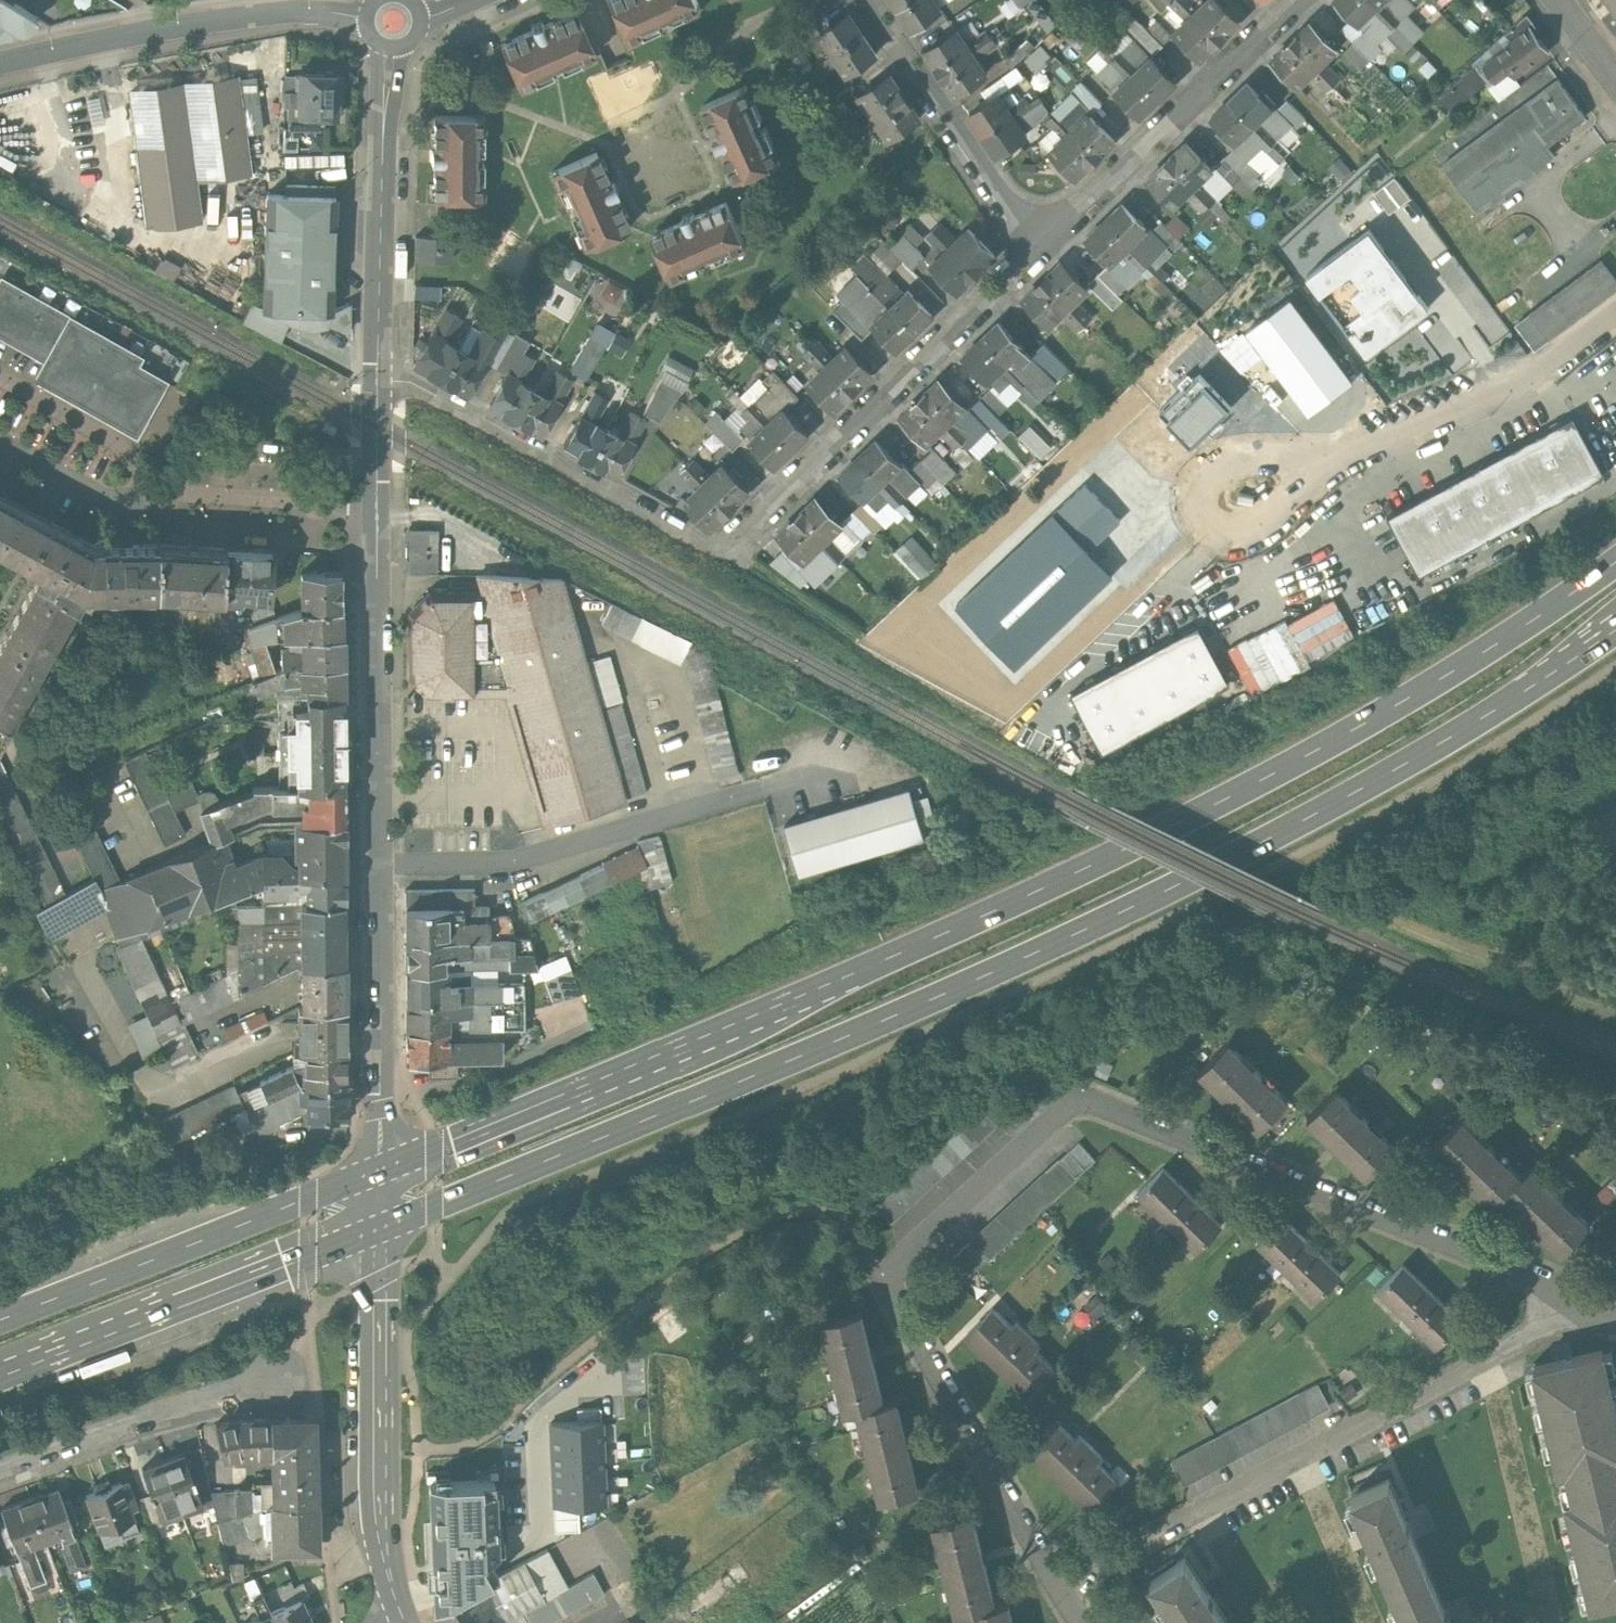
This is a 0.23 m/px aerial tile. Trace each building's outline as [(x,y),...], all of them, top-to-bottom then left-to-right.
[(7,0),(0,0),(0,38),(13,35),(16,30),(22,32),(27,31),(30,29),(31,28),(37,18),(13,3),(7,0)] [(624,35),(639,29),(642,36),(660,28),(659,25),(668,21),(669,24),(689,15),(686,8),(699,2),(698,0),(609,0),(624,35)] [(898,9),(912,0),(892,0),(898,9)] [(898,9),(912,30),(942,9),(936,0),(912,0),(898,9)] [(1194,0),(1175,0),(1174,1),(1191,19),(1202,8),(1194,0)] [(1178,32),(1203,58),(1240,22),(1219,0),(1211,0),(1202,8),(1191,19),(1178,32)] [(1346,10),(1360,25),(1372,13),(1378,8),(1370,0),(1337,0),(1346,10)] [(1378,8),(1383,3),(1401,21),(1396,26),(1413,44),(1422,35),(1398,10),(1398,9),(1395,5),(1400,0),(1370,0),(1378,8)] [(1438,11),(1428,0),(1426,0),(1412,13),(1423,25),(1438,11)] [(1615,10),(1615,9),(1615,0),(1608,0),(1615,10)] [(1401,21),(1383,3),(1378,8),(1396,26),(1401,21)] [(1396,26),(1378,8),(1372,13),(1390,32),(1396,26)] [(543,23),(533,28),(534,31),(502,45),(518,83),(532,76),(536,84),(554,76),(553,72),(561,68),(563,72),(582,63),(578,56),(593,49),(576,12),(545,26),(543,23)] [(849,13),(821,32),(835,52),(862,33),(849,13)] [(1548,52),(1522,18),(1505,34),(1509,39),(1508,40),(1512,46),(1484,67),(1496,82),(1510,72),(1514,78),(1548,52)] [(1149,30),(1142,22),(1133,31),(1157,54),(1165,45),(1149,30)] [(1173,36),(1157,22),(1149,30),(1164,45),(1173,36)] [(1312,22),(1273,59),(1299,86),(1313,73),(1324,62),(1337,49),(1312,22)] [(1413,44),(1396,26),(1390,32),(1386,35),(1403,53),(1413,44)] [(958,30),(926,51),(955,95),(987,74),(977,59),(998,45),(989,32),(968,45),(958,30)] [(862,33),(835,52),(838,58),(848,72),(876,53),(862,33)] [(1027,40),(1005,59),(1012,68),(1034,48),(1027,40)] [(1177,84),(1134,40),(1116,57),(1135,76),(1159,101),(1177,84)] [(1051,49),(1031,71),(1037,75),(1056,55),(1051,49)] [(835,52),(813,67),(819,76),(834,66),(838,58),(835,52)] [(1135,76),(1116,57),(1112,62),(1130,80),(1135,76)] [(1340,79),(1324,62),(1313,73),(1329,90),(1340,79)] [(1548,65),(1434,151),(1444,165),(1558,79),(1548,65)] [(338,74),(299,73),(299,74),(296,74),(295,92),(290,92),(289,129),(318,129),(319,116),(337,117),(337,114),(340,111),(340,103),(338,101),(338,90),(342,90),(343,76),(338,76),(338,74)] [(890,75),(860,95),(870,110),(879,124),(889,139),(919,119),(890,75)] [(238,76),(125,89),(141,231),(199,225),(194,181),(249,175),(244,135),(238,79),(238,76)] [(1159,101),(1135,76),(1130,80),(1118,93),(1142,117),(1159,101)] [(255,77),(238,79),(244,135),(262,133),(255,77)] [(1558,79),(1444,165),(1479,212),(1535,170),(1528,161),(1587,117),(1558,79)] [(1103,105),(1082,83),(1072,93),(1093,114),(1103,105)] [(1273,109),(1248,83),(1230,100),(1255,126),(1261,121),(1268,128),(1275,135),(1278,139),(1279,139),(1288,129),(1270,111),(1273,109)] [(746,103),(740,89),(703,106),(717,138),(715,139),(720,151),(723,150),(736,181),(773,164),(767,150),(774,147),(766,128),(762,130),(759,121),(762,119),(753,100),(746,103)] [(999,96),(969,115),(983,136),(1013,116),(1009,110),(999,96)] [(1028,97),(1023,101),(1027,107),(1032,103),(1028,97)] [(1023,101),(1015,106),(1024,118),(1045,104),(1041,98),(1032,103),(1027,107),(1023,101)] [(1255,126),(1230,100),(1213,117),(1238,143),(1238,142),(1253,157),(1264,146),(1257,139),(1250,132),(1255,126)] [(1306,119),(1288,100),(1278,110),(1296,129),(1306,119)] [(1024,118),(1015,106),(1009,110),(1013,116),(1018,123),(1024,118)] [(870,110),(850,123),(859,137),(879,124),(870,110)] [(1075,128),(1059,110),(1048,121),(1064,138),(1075,128)] [(1064,138),(1051,152),(1077,179),(1116,143),(1089,115),(1075,128),(1064,138)] [(1013,116),(983,136),(997,156),(1026,136),(1018,123),(1013,116)] [(476,118),(435,118),(434,152),(432,152),(431,164),(434,164),(433,199),(475,200),(475,185),(483,185),(483,165),(480,165),(480,154),(483,154),(484,135),(476,135),(476,118)] [(1255,126),(1250,132),(1257,139),(1268,128),(1261,121),(1255,126)] [(1268,128),(1257,139),(1264,146),(1269,140),(1275,135),(1268,128)] [(1278,139),(1275,135),(1269,140),(1273,144),(1283,155),(1289,149),(1279,139),(1278,139)] [(1273,144),(1269,140),(1264,146),(1267,150),(1273,144)] [(1187,142),(1149,179),(1174,206),(1188,193),(1199,182),(1212,169),(1187,142)] [(1283,155),(1273,144),(1267,150),(1280,163),(1286,158),(1283,155)] [(1264,178),(1235,148),(1225,157),(1244,176),(1255,187),(1264,178)] [(346,151),(286,153),(287,166),(347,163),(346,151)] [(597,153),(559,170),(565,184),(557,187),(565,206),(569,204),(573,213),(569,214),(577,233),(586,230),(592,244),(630,228),(616,197),(619,195),(614,184),(611,185),(597,153)] [(1244,176),(1225,157),(1216,167),(1234,185),(1244,176)] [(1231,216),(1199,182),(1188,193),(1205,210),(1210,205),(1226,222),(1231,216)] [(287,194),(268,193),(266,252),(259,252),(258,263),(266,263),(264,309),(297,310),(296,323),(332,324),(336,189),(288,187),(287,194)] [(726,203),(696,217),(694,215),(683,220),(684,223),(652,237),(669,275),(683,269),(687,276),(706,267),(704,263),(713,258),(715,263),(734,254),(730,247),(743,241),(726,203)] [(1150,233),(1123,204),(1105,221),(1129,246),(1135,241),(1141,235),(1145,238),(1150,233)] [(1129,246),(1105,221),(1088,238),(1112,263),(1124,252),(1129,246)] [(956,241),(940,224),(929,234),(937,242),(931,247),(933,249),(925,257),(932,264),(956,241)] [(1183,243),(1166,226),(1155,237),(1172,254),(1183,243)] [(956,241),(932,264),(957,291),(996,255),(970,228),(956,241)] [(1369,230),(1309,275),(1367,353),(1427,309),(1369,230)] [(922,253),(902,232),(889,244),(904,260),(913,270),(923,260),(919,256),(922,253)] [(453,240),(417,238),(416,259),(452,261),(453,240)] [(886,241),(875,251),(893,271),(904,260),(889,244),(886,241)] [(1129,246),(1124,252),(1130,259),(1141,248),(1135,241),(1129,246)] [(1141,248),(1130,259),(1137,266),(1143,261),(1149,256),(1141,248)] [(905,295),(864,253),(850,266),(858,275),(876,293),(872,298),(880,306),(891,295),(897,302),(892,308),(915,332),(932,316),(908,292),(905,295)] [(1149,256),(1143,261),(1147,265),(1153,260),(1149,256)] [(1159,265),(1153,259),(1153,260),(1147,265),(1152,270),(1153,271),(1159,265)] [(1147,265),(1143,261),(1137,266),(1141,271),(1147,265)] [(1062,262),(1024,299),(1050,326),(1063,313),(1074,302),(1088,289),(1062,262)] [(1532,314),(1550,339),(1615,290),(1615,280),(1602,262),(1532,314)] [(1147,265),(1141,271),(1147,276),(1152,270),(1147,265)] [(1128,286),(1108,266),(1098,275),(1118,295),(1128,286)] [(858,275),(838,295),(845,302),(858,315),(856,317),(869,330),(874,325),(898,349),(915,332),(892,308),(897,302),(891,295),(880,306),(872,298),(876,293),(858,275)] [(1118,295),(1098,275),(1089,284),(1109,305),(1118,295)] [(2,278),(0,282),(0,330),(47,357),(43,364),(47,367),(48,365),(87,387),(80,399),(134,430),(162,380),(133,363),(137,356),(2,278)] [(1290,297),(1247,329),(1310,414),(1354,382),(1290,297)] [(858,315),(845,302),(835,311),(863,339),(871,331),(869,330),(856,317),(858,315)] [(1098,327),(1074,302),(1063,313),(1080,330),(1086,325),(1093,332),(1098,327)] [(447,311),(434,334),(447,341),(460,318),(447,311)] [(1031,356),(1000,323),(982,340),(1006,365),(1001,370),(1007,377),(1018,366),(1025,374),(1020,379),(1024,383),(1038,399),(1056,382),(1031,356)] [(485,332),(472,355),(484,362),(497,339),(485,332)] [(616,332),(608,347),(624,355),(632,339),(616,332)] [(434,334),(433,333),(416,364),(428,371),(441,379),(459,348),(447,341),(434,334)] [(589,339),(570,372),(586,381),(604,348),(589,339)] [(1006,365),(982,340),(965,357),(989,382),(990,380),(1001,392),(1011,381),(1018,389),(1024,383),(1020,379),(1025,374),(1018,366),(1007,377),(1001,370),(1006,365)] [(816,342),(805,353),(822,370),(833,359),(816,342)] [(1069,369),(1044,343),(1031,356),(1056,382),(1069,369)] [(822,370),(809,383),(835,410),(872,373),(846,346),(833,359),(822,370)] [(472,355),(459,348),(441,379),(450,384),(450,383),(469,393),(486,363),(484,362),(472,355)] [(521,352),(509,375),(522,382),(534,360),(521,352)] [(1161,409),(1193,443),(1233,405),(1201,371),(1161,409)] [(799,398),(774,372),(763,382),(769,389),(786,407),(785,408),(786,410),(799,398)] [(570,379),(558,373),(545,395),(557,402),(570,379)] [(507,374),(490,405),(503,412),(503,413),(515,420),(533,388),(522,382),(509,375),(507,374)] [(660,379),(643,413),(660,423),(668,410),(683,391),(660,379)] [(939,381),(901,418),(927,444),(940,431),(951,421),(965,408),(939,381)] [(1038,399),(1024,383),(1018,389),(1014,392),(1029,408),(1038,399)] [(533,388),(515,420),(528,427),(528,426),(541,434),(559,403),(557,402),(545,395),(533,388)] [(786,407),(769,389),(755,402),(749,408),(753,412),(748,417),(752,421),(755,424),(766,414),(773,421),(767,426),(791,451),(809,434),(786,410),(785,408),(786,407)] [(1010,409),(991,389),(981,399),(1000,419),(1010,409)] [(595,392),(582,415),(595,422),(608,400),(595,392)] [(744,402),(738,396),(733,401),(748,417),(753,412),(749,408),(744,402)] [(755,402),(749,397),(744,402),(749,408),(755,402)] [(1000,419),(981,399),(970,409),(990,430),(1000,420),(1000,419)] [(619,436),(607,429),(589,461),(603,469),(603,468),(616,476),(634,444),(632,443),(645,420),(632,413),(619,436)] [(580,414),(563,446),(577,453),(576,454),(589,461),(607,429),(595,422),(582,415),(580,414)] [(743,440),(717,414),(706,425),(732,451),(743,440)] [(766,414),(755,424),(762,431),(767,426),(773,421),(766,414)] [(1574,417),(1388,518),(1419,575),(1605,474),(1574,417)] [(767,426),(762,431),(755,424),(752,421),(744,429),(754,439),(750,443),(774,468),(791,451),(767,426)] [(973,443),(951,421),(940,431),(957,449),(962,443),(967,449),(973,443)] [(876,442),(858,459),(883,483),(888,478),(895,485),(902,493),(906,497),(921,483),(910,472),(902,463),(899,466),(876,442)] [(883,483),(858,459),(841,475),(854,489),(850,493),(856,499),(860,495),(865,500),(866,500),(877,512),(889,501),(884,496),(877,489),(883,483)] [(710,478),(693,461),(683,471),(700,488),(710,478)] [(921,461),(910,472),(921,483),(926,489),(937,479),(921,461)] [(700,488),(685,502),(712,529),(749,492),(722,466),(710,478),(700,488)] [(883,483),(877,489),(884,496),(895,485),(888,478),(883,483)] [(1056,512),(1087,546),(1119,516),(1087,482),(1056,512)] [(895,485),(884,496),(889,501),(895,507),(901,502),(896,498),(902,493),(895,485)] [(902,493),(896,498),(901,502),(906,497),(902,493)] [(0,494),(0,548),(41,571),(79,592),(103,592),(102,546),(91,546),(0,494)] [(816,499),(778,536),(788,546),(804,562),(817,550),(829,538),(842,526),(816,499)] [(882,524),(862,504),(853,513),(870,531),(873,533),(882,524)] [(1056,512),(962,600),(1019,661),(1113,573),(1087,546),(1056,512)] [(853,513),(843,522),(861,540),(870,531),(853,513)] [(845,556),(861,540),(843,522),(842,526),(829,538),(845,556)] [(435,529),(408,528),(408,572),(434,573),(435,529)] [(845,556),(829,538),(817,550),(833,566),(845,556)] [(158,544),(102,546),(103,592),(159,592),(159,545),(158,544)] [(225,549),(159,545),(159,592),(223,595),(225,549)] [(788,546),(784,551),(818,583),(833,566),(817,550),(804,562),(788,546)] [(273,551),(225,549),(223,595),(270,598),(273,551)] [(935,565),(923,551),(910,563),(922,576),(935,565)] [(0,644),(0,731),(79,592),(41,571),(0,644)] [(341,572),(301,572),(302,594),(297,594),(284,598),(289,613),(302,609),(342,607),(341,572)] [(561,578),(493,575),(492,592),(469,593),(470,688),(509,688),(548,824),(626,801),(625,798),(599,708),(582,647),(581,647),(572,618),(561,578)] [(695,642),(562,578),(561,578),(572,618),(582,615),(684,664),(695,642)] [(470,688),(469,593),(429,593),(415,606),(416,675),(429,689),(470,688)] [(1301,665),(1358,639),(1339,598),(1282,624),(1301,665)] [(342,607),(302,609),(302,666),(342,664),(342,607)] [(289,613),(250,626),(252,644),(249,646),(260,678),(281,670),(287,667),(302,666),(302,609),(289,613)] [(1103,752),(1231,683),(1199,625),(1072,695),(1103,752)] [(302,666),(287,667),(281,670),(287,683),(299,681),(306,685),(306,695),(343,693),(342,664),(302,666)] [(736,758),(713,665),(689,671),(713,769),(715,768),(720,791),(722,790),(727,812),(751,804),(736,758)] [(260,678),(252,681),(258,695),(287,683),(281,670),(260,678)] [(343,693),(306,695),(307,710),(268,710),(269,729),(275,728),(343,725),(343,693)] [(622,702),(599,708),(625,798),(647,792),(622,702)] [(343,725),(275,728),(275,745),(306,745),(306,757),(343,755),(343,725)] [(269,729),(266,729),(266,745),(275,745),(275,728),(269,729)] [(161,788),(143,751),(122,762),(163,844),(184,833),(172,810),(161,788)] [(343,755),(306,757),(306,770),(275,770),(275,788),(344,785),(343,755)] [(44,902),(65,891),(0,762),(0,814),(44,902)] [(187,777),(161,788),(172,810),(197,799),(187,777)] [(103,823),(84,784),(64,794),(83,832),(74,836),(94,875),(100,887),(120,879),(94,827),(103,823)] [(275,788),(270,788),(271,806),(302,806),(302,821),(344,821),(344,785),(275,788)] [(911,787),(785,824),(800,874),(925,837),(911,787)] [(302,821),(297,822),(298,856),(301,856),(301,864),(292,864),(291,861),(283,855),(262,855),(262,873),(345,873),(344,821),(302,821)] [(658,837),(638,843),(645,867),(651,889),(671,884),(658,837)] [(211,843),(169,860),(189,909),(248,885),(262,880),(262,873),(262,855),(224,875),(211,843)] [(601,865),(519,902),(527,920),(645,867),(639,847),(601,864),(601,865)] [(120,879),(100,887),(120,937),(189,909),(169,860),(120,879)] [(345,873),(262,873),(262,880),(262,892),(297,892),(300,883),(306,883),(306,901),(345,901),(345,873)] [(94,875),(79,883),(86,895),(100,887),(94,875)] [(262,880),(248,885),(248,892),(262,892),(262,880)] [(44,902),(35,907),(48,936),(74,922),(70,915),(90,903),(86,895),(79,883),(65,891),(44,902)] [(473,907),(473,889),(405,890),(405,908),(447,908),(473,907)] [(302,962),(302,901),(262,901),(240,904),(242,965),(178,993),(190,1014),(302,962)] [(345,960),(345,901),(306,901),(302,901),(302,962),(306,960),(345,960)] [(488,915),(487,907),(480,907),(473,907),(447,908),(448,938),(508,938),(513,937),(516,937),(507,915),(488,915)] [(448,938),(447,908),(405,908),(405,938),(448,938)] [(178,1020),(139,937),(115,946),(155,1031),(178,1020)] [(537,967),(529,937),(513,937),(508,938),(508,954),(508,967),(537,967)] [(448,938),(405,938),(405,969),(442,968),(442,955),(508,954),(508,938),(448,938)] [(303,989),(345,989),(345,960),(306,960),(302,962),(303,989)] [(570,967),(546,978),(554,1001),(581,994),(570,967)] [(442,968),(405,969),(406,999),(456,998),(525,997),(525,982),(457,983),(457,968),(442,968)] [(345,989),(303,989),(303,1004),(345,1004),(345,989)] [(525,997),(456,998),(457,1028),(526,1027),(525,997)] [(456,998),(406,999),(406,1028),(447,1028),(457,1028),(456,998)] [(303,1004),(301,1004),(298,1005),(299,1035),(346,1035),(345,1004),(303,1004)] [(178,1020),(155,1031),(171,1065),(195,1054),(179,1020),(178,1020)] [(447,1028),(406,1028),(406,1058),(428,1058),(434,1058),(456,1058),(461,1057),(502,1057),(501,1042),(447,1042),(447,1028)] [(346,1035),(299,1035),(299,1049),(304,1049),(346,1048),(346,1035)] [(1287,1098),(1229,1041),(1230,1039),(1229,1039),(1201,1068),(1202,1069),(1203,1067),(1261,1124),(1260,1126),(1261,1127),(1290,1097),(1289,1096),(1287,1098)] [(346,1048),(304,1049),(304,1060),(241,1090),(248,1105),(302,1079),(346,1078),(346,1048)] [(434,1058),(428,1058),(429,1077),(456,1076),(456,1058),(434,1058)] [(346,1078),(302,1079),(248,1105),(258,1124),(290,1108),(287,1103),(301,1096),(308,1096),(308,1121),(346,1120),(346,1078)] [(234,1083),(158,1120),(169,1143),(244,1106),(234,1083)] [(1395,1145),(1336,1088),(1337,1086),(1336,1085),(1307,1115),(1308,1116),(1310,1115),(1368,1172),(1367,1174),(1368,1175),(1397,1145),(1396,1144),(1395,1145)] [(1504,1194),(1520,1174),(1462,1118),(1464,1116),(1463,1115),(1434,1145),(1435,1146),(1436,1144),(1495,1202),(1493,1203),(1494,1204),(1504,1194)] [(1079,1141),(1060,1159),(1076,1176),(1095,1159),(1079,1141)] [(1059,1159),(971,1240),(987,1258),(988,1258),(1076,1177),(1059,1159)] [(1520,1174),(1504,1194),(1561,1250),(1560,1251),(1561,1252),(1589,1224),(1588,1223),(1587,1224),(1528,1167),(1530,1166),(1529,1165),(1520,1174)] [(1168,1220),(1191,1196),(1163,1168),(1139,1192),(1168,1220)] [(1196,1248),(1220,1224),(1191,1196),(1168,1220),(1196,1248)] [(1288,1269),(1312,1245),(1283,1217),(1259,1241),(1288,1269)] [(971,1240),(942,1266),(959,1284),(987,1258),(971,1240)] [(1316,1297),(1340,1273),(1312,1245),(1288,1269),(1316,1297)] [(1409,1315),(1432,1292),(1404,1264),(1381,1287),(1409,1315)] [(1438,1343),(1461,1320),(1432,1292),(1409,1315),(1438,1343)] [(999,1362),(1029,1332),(1017,1320),(1013,1325),(994,1306),(968,1332),(999,1362)] [(847,1407),(884,1399),(862,1310),(864,1310),(864,1308),(823,1318),(823,1320),(825,1319),(847,1407)] [(1029,1332),(999,1362),(1029,1392),(1054,1366),(1035,1347),(1039,1342),(1029,1332)] [(1594,1354),(1540,1367),(1559,1444),(1613,1431),(1594,1354)] [(1317,1383),(1298,1393),(1310,1415),(1329,1405),(1317,1383)] [(1298,1393),(1171,1460),(1183,1482),(1310,1415),(1298,1393)] [(860,1406),(896,1397),(899,1396),(898,1395),(884,1399),(847,1407),(845,1408),(845,1410),(860,1406)] [(896,1397),(860,1406),(883,1495),(880,1496),(881,1497),(921,1487),(920,1486),(919,1486),(896,1397)] [(305,1416),(270,1418),(272,1453),(273,1483),(274,1501),(317,1500),(314,1425),(305,1416)] [(270,1418),(237,1420),(215,1425),(223,1459),(243,1454),(272,1453),(270,1418)] [(1061,1475),(1091,1445),(1080,1434),(1076,1439),(1057,1420),(1031,1446),(1061,1475)] [(552,1452),(603,1450),(602,1421),(551,1423),(552,1452)] [(1559,1444),(1578,1522),(1615,1513),(1615,1445),(1613,1431),(1559,1444)] [(1091,1445),(1061,1475),(1091,1506),(1117,1480),(1098,1461),(1102,1456),(1091,1445)] [(201,1448),(185,1454),(196,1484),(195,1484),(203,1504),(202,1504),(204,1510),(215,1506),(212,1494),(201,1448)] [(552,1452),(553,1479),(604,1477),(603,1450),(552,1452)] [(185,1454),(163,1462),(182,1511),(202,1504),(203,1504),(195,1484),(196,1484),(185,1454)] [(163,1462),(142,1470),(153,1498),(154,1500),(162,1519),(163,1519),(182,1511),(163,1462)] [(604,1477),(553,1479),(554,1507),(606,1505),(604,1477)] [(1390,1581),(1426,1566),(1389,1479),(1353,1494),(1390,1581)] [(494,1481),(430,1484),(432,1525),(437,1525),(438,1544),(433,1544),(435,1590),(489,1560),(497,1555),(494,1481)] [(108,1482),(95,1487),(97,1493),(87,1496),(100,1533),(135,1520),(130,1507),(136,1505),(130,1489),(124,1491),(122,1484),(110,1488),(108,1482)] [(252,1490),(234,1490),(235,1492),(212,1494),(215,1506),(219,1524),(243,1515),(268,1504),(274,1501),(273,1483),(252,1484),(252,1490)] [(58,1489),(30,1500),(47,1543),(61,1537),(63,1543),(77,1537),(71,1523),(78,1521),(68,1495),(62,1498),(58,1489)] [(153,1498),(142,1503),(152,1529),(165,1525),(163,1519),(162,1519),(154,1500),(153,1498)] [(30,1500),(2,1511),(7,1523),(1,1526),(8,1545),(14,1543),(20,1558),(35,1553),(33,1548),(47,1543),(30,1500)] [(317,1500),(274,1501),(268,1504),(270,1550),(318,1549),(317,1500)] [(958,1612),(994,1602),(972,1513),(974,1512),(974,1511),(933,1521),(934,1522),(936,1522),(958,1612)] [(1578,1522),(1597,1600),(1615,1595),(1615,1513),(1578,1522)] [(243,1515),(219,1524),(224,1547),(252,1536),(243,1515)] [(1185,1556),(1153,1577),(1183,1622),(1228,1622),(1185,1556)] [(435,1590),(435,1611),(482,1586),(498,1576),(489,1560),(435,1590)] [(521,1614),(545,1601),(525,1563),(498,1576),(482,1586),(496,1613),(502,1610),(508,1621),(521,1614)] [(285,1566),(276,1570),(280,1579),(289,1575),(285,1566)] [(1390,1581),(1408,1622),(1450,1622),(1426,1566),(1390,1581)] [(594,1574),(545,1601),(556,1621),(605,1594),(594,1574)] [(435,1611),(441,1622),(505,1622),(508,1621),(502,1610),(496,1613),(482,1586),(435,1611)] [(262,1596),(253,1600),(261,1619),(252,1622),(274,1622),(270,1615),(262,1596)] [(971,1610),(1007,1600),(1009,1600),(1008,1599),(994,1602),(958,1612),(956,1612),(956,1613),(971,1610)] [(971,1610),(974,1622),(1012,1622),(1007,1600),(971,1610)] [(270,1615),(274,1622),(311,1622),(301,1601),(270,1615)] [(521,1614),(526,1622),(552,1622),(556,1621),(545,1601),(521,1614)] [(238,1612),(243,1622),(244,1622),(259,1617),(254,1605),(238,1612)] [(195,1613),(199,1622),(212,1622),(206,1608),(195,1613)]
